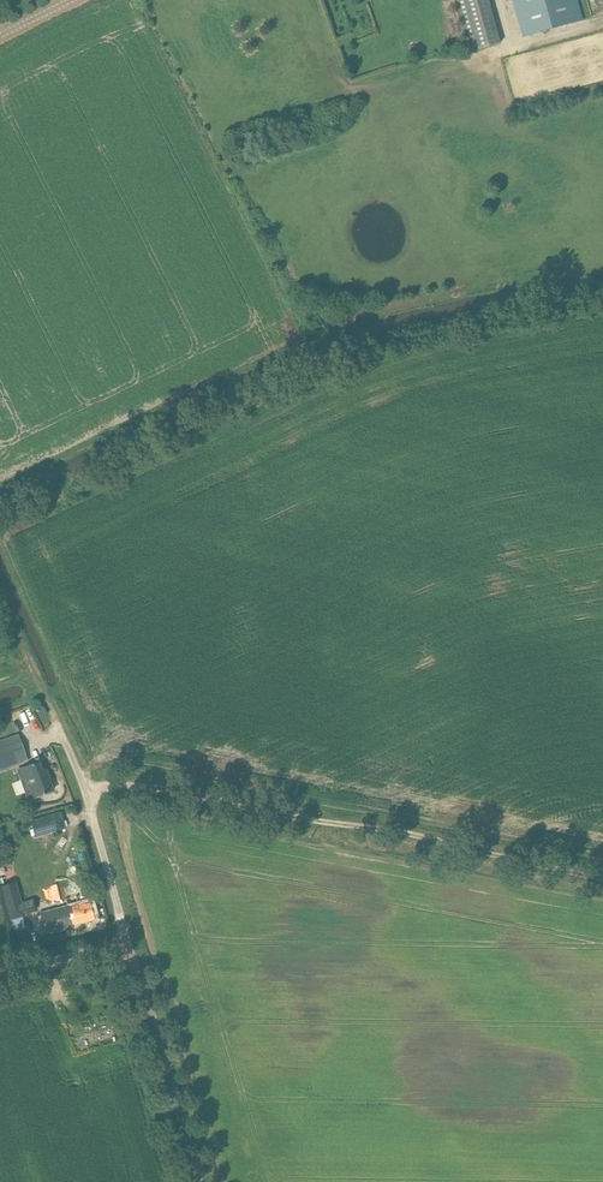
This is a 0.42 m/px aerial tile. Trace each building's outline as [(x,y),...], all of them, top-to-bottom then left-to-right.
[(469,51),(500,43),(489,0),(455,0),(469,51)] [(524,36),(582,19),(577,0),(514,0),(524,36)] [(15,765),(27,760),(18,736),(6,740),(0,742),(0,770),(15,765)] [(53,791),(45,770),(42,771),(38,762),(22,768),(26,779),(29,777),(33,790),(28,791),(31,800),(42,796),(42,795),(53,791)] [(64,828),(60,813),(31,821),(35,836),(64,828)] [(15,882),(0,886),(10,920),(26,915),(25,913),(35,910),(33,900),(21,904),(15,882)] [(70,905),(40,912),(46,934),(74,928),(73,924),(94,919),(90,903),(71,908),(70,905)]
